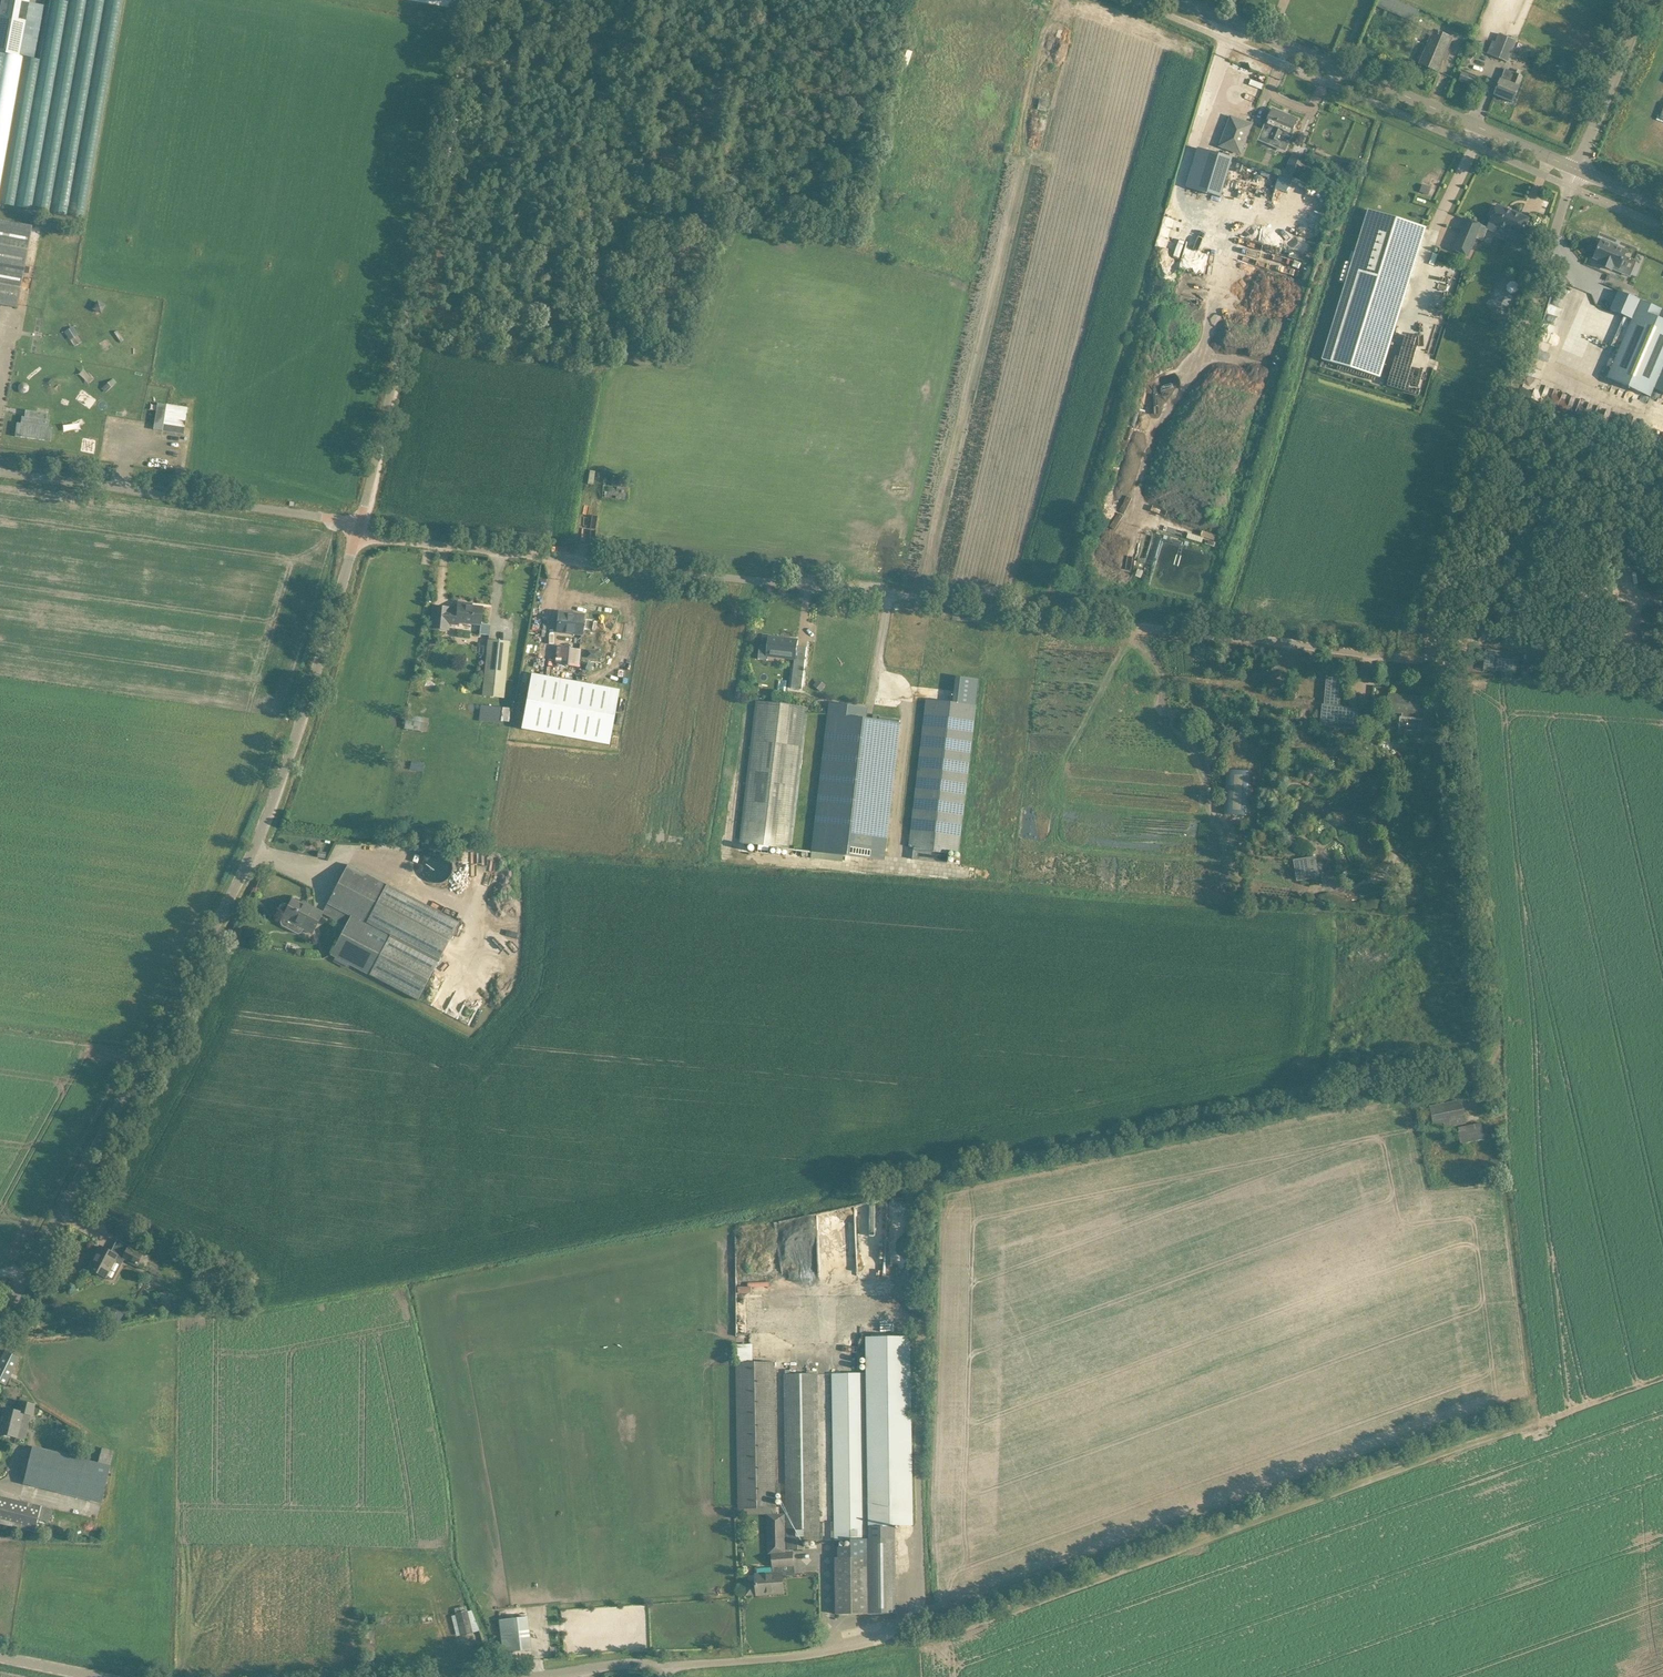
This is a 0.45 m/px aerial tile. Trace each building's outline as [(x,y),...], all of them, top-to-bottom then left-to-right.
[(68,3),(51,0),(40,61),(34,60),(44,4),(29,2),(20,0),(2,0),(0,13),(0,205),(85,220),(123,0),(68,0),(68,3)] [(1377,6),(1402,17),(1408,4),(1399,0),(1380,0),(1377,6)] [(1419,64),(1438,72),(1452,38),(1433,30),(1419,64)] [(1499,33),(1490,56),(1508,62),(1516,40),(1499,33)] [(1462,72),(1459,80),(1472,86),(1476,77),(1462,72)] [(1500,80),(1498,86),(1494,95),(1512,102),(1523,76),(1515,73),(1511,84),(1500,80)] [(1272,111),(1268,121),(1266,125),(1261,138),(1269,142),(1271,136),(1280,140),(1282,135),(1290,138),(1291,136),(1293,130),(1297,120),(1282,113),(1282,115),(1272,111)] [(1230,115),(1218,147),(1241,155),(1253,124),(1230,115)] [(1232,158),(1198,148),(1187,187),(1212,195),(1220,197),(1232,158)] [(1290,152),(1278,189),(1289,192),(1301,155),(1290,152)] [(1422,192),(1430,194),(1431,187),(1423,185),(1422,192)] [(1528,219),(1497,205),(1496,207),(1493,206),(1490,214),(1493,215),(1487,228),(1504,236),(1507,230),(1521,236),(1528,219)] [(1379,295),(1403,302),(1426,228),(1368,210),(1329,338),(1362,349),(1379,295)] [(1478,224),(1467,219),(1454,250),(1468,256),(1476,237),(1473,236),(1478,224)] [(18,309),(33,226),(0,220),(0,306),(18,309)] [(1618,269),(1626,251),(1601,240),(1593,258),(1601,262),(1600,266),(1611,270),(1613,267),(1618,269)] [(1607,378),(1650,397),(1654,389),(1662,393),(1662,310),(1619,291),(1610,310),(1632,320),(1623,342),(1615,339),(1616,338),(1615,338),(1614,339),(1615,339),(1612,346),(1611,346),(1611,347),(1619,350),(1607,378)] [(65,330),(69,339),(78,335),(74,326),(65,330)] [(1392,364),(1386,384),(1415,392),(1418,382),(1406,379),(1408,371),(1423,374),(1426,363),(1405,357),(1403,367),(1392,364)] [(113,378),(107,383),(111,387),(116,382),(113,378)] [(164,415),(162,431),(183,434),(186,419),(188,408),(166,404),(166,405),(164,415)] [(16,422),(14,436),(50,441),(51,427),(47,426),(48,419),(21,416),(20,423),(16,422)] [(625,486),(619,486),(619,476),(605,475),(604,497),(625,498),(625,486)] [(1134,573),(1137,557),(1125,555),(1122,571),(1134,573)] [(434,606),(433,617),(432,629),(447,631),(448,624),(456,625),(456,622),(480,624),(481,618),(482,607),(466,606),(466,603),(458,603),(457,610),(450,609),(450,608),(434,606)] [(558,613),(557,624),(557,632),(582,634),(584,616),(558,613)] [(488,635),(489,625),(480,624),(480,635),(488,635)] [(768,647),(767,656),(795,659),(791,688),(802,689),(807,647),(806,647),(806,649),(797,648),(798,640),(769,636),(768,646),(768,647)] [(503,697),(507,655),(508,641),(487,639),(482,695),(503,697)] [(580,666),(580,648),(556,647),(556,665),(580,666)] [(1517,658),(1497,656),(1496,672),(1516,674),(1517,658)] [(609,745),(619,690),(531,674),(521,729),(609,745)] [(1320,725),(1325,725),(1351,728),(1360,729),(1361,721),(1370,722),(1371,708),(1340,705),(1343,676),(1327,675),(1324,704),(1322,704),(1320,725)] [(958,852),(978,680),(956,677),(953,703),(926,700),(908,846),(914,847),(912,859),(947,863),(948,851),(958,852)] [(1389,695),(1388,711),(1402,713),(1402,717),(1423,719),(1422,732),(1432,732),(1435,705),(1420,704),(1421,698),(1410,697),(1410,698),(1405,698),(1405,696),(1389,695)] [(755,853),(771,855),(772,847),(789,849),(806,707),(756,701),(739,843),(756,845),(755,853)] [(864,707),(829,703),(812,852),(885,860),(901,723),(867,719),(863,718),(864,707)] [(502,708),(480,705),(478,721),(500,724),(502,708)] [(406,721),(405,728),(427,731),(428,724),(406,721)] [(424,764),(411,761),(410,770),(422,772),(424,764)] [(1227,770),(1225,815),(1249,816),(1252,772),(1227,770)] [(452,870),(452,868),(452,865),(451,862),(450,859),(448,857),(445,855),(442,854),(439,853),(436,853),(434,853),(431,855),(428,856),(426,858),(424,861),(423,864),(423,869),(423,872),(424,874),(426,877),(428,879),(430,881),(433,882),(436,883),(438,883),(443,881),(446,880),(448,878),(450,876),(451,873),(452,870)] [(1308,858),(1293,860),(1297,881),(1312,879),(1308,858)] [(348,864),(327,904),(340,911),(335,920),(346,925),(345,926),(330,955),(417,1001),(458,922),(387,885),(358,870),(348,864)] [(312,933),(322,914),(323,913),(317,910),(307,905),(306,906),(292,899),(282,918),(280,922),(281,925),(298,934),(301,933),(303,929),(312,933)] [(244,926),(244,936),(253,936),(253,927),(244,926)] [(1461,1101),(1431,1107),(1434,1125),(1443,1123),(1444,1128),(1466,1123),(1461,1101)] [(1481,1123),(1457,1128),(1461,1144),(1485,1139),(1481,1123)] [(96,1256),(89,1269),(99,1274),(105,1277),(116,1255),(136,1265),(143,1253),(127,1244),(117,1239),(111,1252),(100,1246),(95,1256),(96,1256)] [(239,1295),(243,1285),(232,1281),(228,1290),(239,1295)] [(875,1328),(898,1328),(898,1314),(875,1314),(875,1328)] [(895,1525),(912,1525),(910,1336),(867,1337),(870,1526),(895,1525)] [(19,1357),(15,1355),(5,1350),(0,1360),(0,1382),(5,1385),(19,1357)] [(776,1508),(776,1494),(780,1494),(780,1483),(776,1483),(774,1362),(736,1362),(738,1509),(768,1508),(776,1508)] [(866,1526),(864,1373),(832,1374),(834,1526),(866,1526)] [(785,1374),(787,1521),(787,1550),(804,1550),(803,1540),(819,1540),(817,1374),(785,1374)] [(25,1414),(32,1415),(34,1405),(31,1404),(20,1401),(18,1411),(5,1408),(0,1427),(0,1433),(16,1437),(21,1420),(23,1420),(25,1414)] [(33,1447),(24,1483),(101,1502),(110,1466),(97,1463),(33,1447)] [(34,1533),(38,1519),(41,1506),(0,1496),(0,1524),(34,1533)] [(767,1554),(772,1554),(786,1553),(785,1514),(776,1514),(776,1508),(768,1508),(768,1514),(767,1514),(767,1554)] [(870,1526),(866,1526),(834,1526),(834,1540),(850,1540),(850,1547),(839,1548),(839,1558),(835,1558),(836,1615),(896,1614),(896,1602),(895,1525),(870,1526)] [(791,1552),(786,1553),(772,1554),(773,1567),(773,1574),(756,1575),(756,1584),(749,1585),(747,1587),(747,1592),(750,1595),(757,1594),(757,1595),(783,1593),(782,1573),(781,1567),(792,1566),(791,1552)] [(454,1609),(460,1636),(479,1631),(471,1610),(468,1611),(466,1606),(454,1609)] [(531,1649),(527,1616),(499,1620),(503,1653),(531,1649)]
